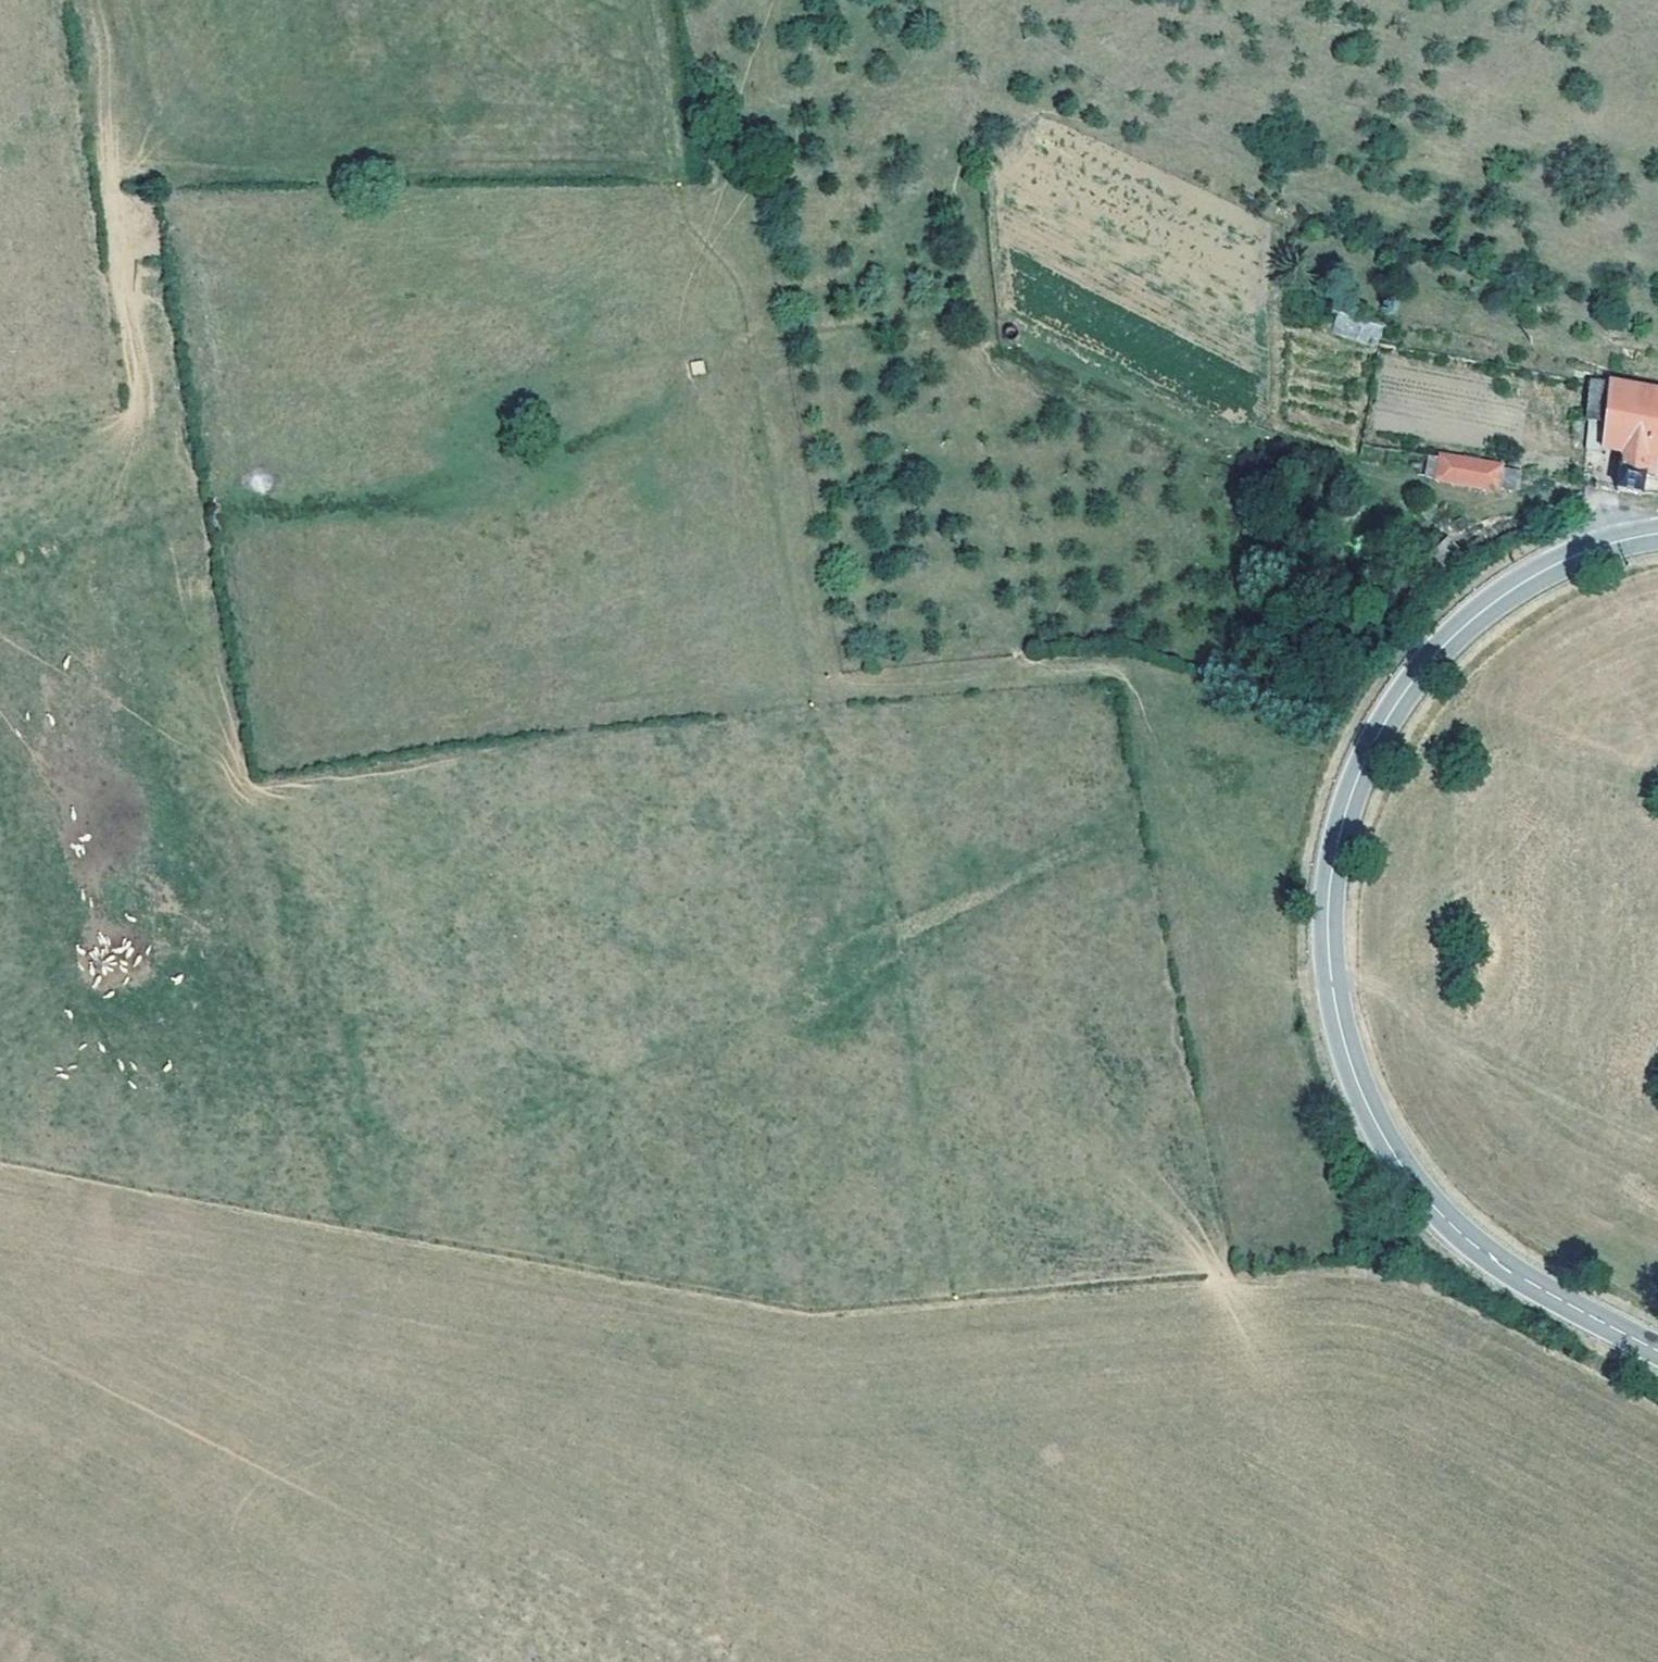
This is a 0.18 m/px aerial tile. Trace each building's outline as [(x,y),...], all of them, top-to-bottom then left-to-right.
[(1333,325),(1381,342),(1383,335),(1389,320),(1341,303),(1333,325)] [(1586,418),(1590,419),(1596,378),(1592,377),(1586,418)] [(1654,458),(1657,459),(1657,390),(1649,389),(1596,378),(1590,419),(1586,449),(1600,452),(1600,448),(1622,453),(1615,488),(1616,488),(1640,494),(1643,478),(1647,457),(1654,458)] [(1493,491),(1498,467),(1430,453),(1425,475),(1493,491)] [(1647,457),(1643,478),(1650,479),(1654,458),(1647,457)]
